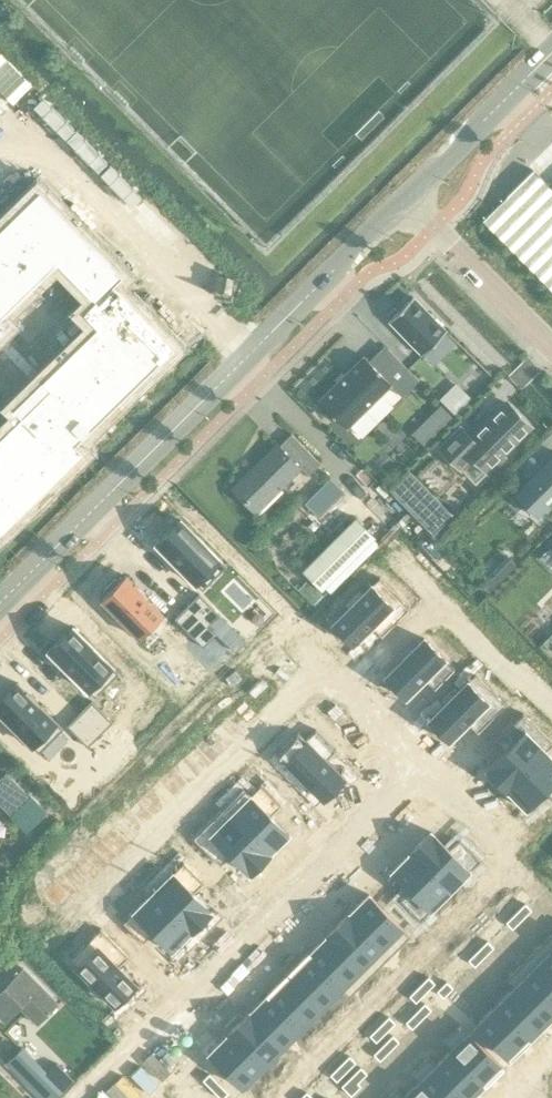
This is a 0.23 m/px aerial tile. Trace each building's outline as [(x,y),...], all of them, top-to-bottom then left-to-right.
[(484,220),(551,289),(551,188),(534,170),(533,171),(484,220)] [(175,345),(113,283),(123,274),(38,189),(0,227),(0,318),(58,260),(96,298),(82,312),(95,325),(43,377),(0,334),(0,348),(43,391),(0,434),(0,533),(84,450),(77,443),(175,345)] [(392,317),(389,320),(422,354),(446,331),(413,297),(392,317)] [(338,382),(319,400),(347,428),(350,425),(361,437),(382,417),(370,405),(390,385),(402,397),(419,380),(388,348),(372,364),(369,360),(364,356),(345,375),(338,382)] [(459,387),(444,402),(455,413),(470,398),(459,387)] [(501,455),(530,426),(507,403),(471,438),(460,426),(439,448),(461,470),(474,458),(489,473),(504,458),(501,455)] [(442,411),(429,424),(438,435),(452,422),(442,411)] [(320,464),(294,436),(292,434),(279,447),(276,444),(247,473),(249,476),(235,490),(256,512),(301,467),(309,475),(320,464)] [(514,493),(537,516),(551,501),(551,456),(514,493)] [(403,476),(388,491),(399,502),(410,514),(432,536),(452,516),(419,482),(414,487),(403,476)] [(322,590),(375,537),(357,518),(304,572),(322,590)] [(181,520),(157,544),(203,590),(227,566),(181,520)] [(107,593),(101,599),(139,638),(164,614),(125,575),(119,581),(115,577),(103,590),(107,593)] [(372,585),(332,624),(353,645),(373,624),(383,635),(403,616),(372,585)] [(199,594),(187,606),(208,627),(221,615),(199,594)] [(187,606),(175,618),(203,647),(216,635),(208,627),(187,606)] [(73,627),(49,651),(94,697),(118,672),(73,627)] [(424,638),(385,677),(406,698),(426,677),(436,688),(455,669),(424,638)] [(467,681),(428,720),(449,741),(469,721),(479,731),(498,712),(467,681)] [(0,699),(0,713),(8,721),(5,725),(17,738),(21,734),(38,752),(63,728),(17,682),(0,699)] [(91,700),(79,713),(100,734),(112,722),(91,700)] [(79,713),(66,725),(88,747),(100,734),(79,713)] [(507,749),(487,770),(506,790),(546,751),(516,720),(497,739),(507,749)] [(316,730),(285,761),(324,800),(345,779),(324,759),(335,749),(316,730)] [(506,790),(526,809),(546,789),(551,795),(551,757),(546,751),(506,790)] [(0,779),(0,805),(11,815),(30,796),(6,773),(0,779)] [(261,785),(230,815),(269,854),(289,834),(269,814),(279,804),(261,785)] [(230,815),(200,845),(219,864),(229,853),(250,874),(269,854),(230,815)] [(431,832),(411,851),(450,891),(480,861),(462,842),(451,852),(431,832)] [(411,851),(391,871),(412,892),(401,902),(420,921),(450,891),(411,851)] [(183,862),(153,892),(192,931),(212,911),(192,891),(202,881),(183,862)] [(153,892),(123,922),(142,941),(152,930),(172,951),(192,931),(153,892)] [(369,894),(348,914),(382,949),(403,928),(369,894)] [(525,903),(515,913),(522,919),(531,909),(525,903)] [(515,913),(506,922),(512,928),(522,919),(515,913)] [(348,914),(328,934),(362,969),(382,949),(348,914)] [(328,934),(308,954),(342,988),(362,969),(328,934)] [(108,936),(77,967),(116,1007),(137,986),(117,965),(127,955),(108,936)] [(489,939),(480,948),(486,954),(495,945),(489,939)] [(480,948),(470,958),(476,964),(486,954),(480,948)] [(533,968),(551,987),(551,949),(533,968)] [(308,954),(288,974),(323,1008),(342,988),(308,954)] [(22,968),(0,990),(0,1016),(6,1022),(21,1007),(38,1024),(58,1004),(22,968)] [(514,986),(548,1021),(551,1017),(551,987),(533,968),(514,986)] [(288,974),(269,993),(303,1028),(323,1008),(288,974)] [(429,977),(419,986),(426,993),(435,983),(429,977)] [(446,981),(437,991),(443,997),(452,988),(446,981)] [(419,986),(410,996),(416,1002),(426,993),(419,986)] [(514,986),(495,1005),(529,1040),(548,1021),(514,986)] [(269,993),(249,1013),(283,1047),(303,1028),(269,993)] [(425,1003),(415,1012),(421,1019),(431,1009),(425,1003)] [(495,1005),(475,1025),(509,1059),(529,1040),(495,1005)] [(415,1012),(406,1022),(412,1028),(421,1019),(415,1012)] [(249,1013),(229,1033),(263,1067),(283,1047),(249,1013)] [(389,1016),(380,1026),(386,1032),(395,1023),(389,1016)] [(380,1026),(370,1035),(377,1041),(386,1032),(380,1026)] [(468,1032),(451,1049),(485,1083),(502,1066),(468,1032)] [(229,1033),(208,1053),(242,1088),(263,1067),(229,1033)] [(392,1035),(383,1044),(389,1051),(399,1041),(392,1035)] [(383,1044),(374,1054),(380,1060),(389,1051),(383,1044)] [(42,1097),(56,1097),(74,1081),(56,1063),(47,1072),(22,1047),(7,1063),(42,1097)] [(435,1065),(468,1097),(471,1097),(485,1083),(451,1049),(435,1065)] [(349,1056),(340,1065),(346,1072),(356,1062),(349,1056)] [(340,1065),(331,1075),(337,1081),(346,1072),(340,1065)] [(419,1081),(436,1097),(468,1097),(435,1065),(419,1081)] [(360,1067),(351,1076),(357,1082),(367,1073),(360,1067)] [(209,1073),(203,1080),(213,1089),(219,1083),(209,1073)] [(351,1076),(342,1085),(348,1092),(357,1082),(351,1076)] [(403,1096),(405,1097),(436,1097),(419,1081),(403,1096)] [(213,1089),(221,1097),(223,1097),(228,1092),(219,1083),(213,1089)]
